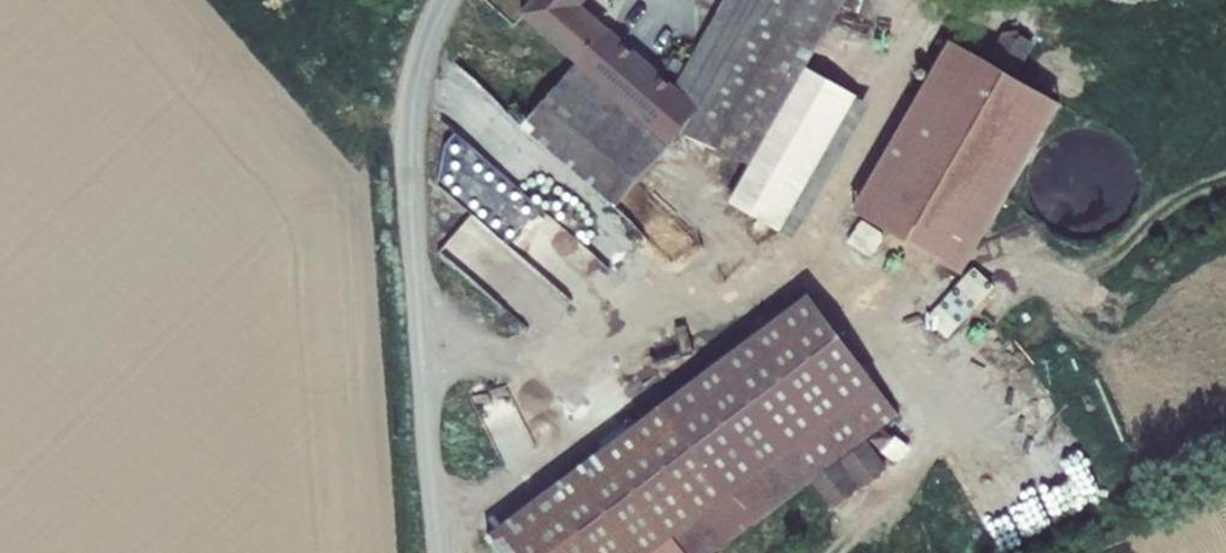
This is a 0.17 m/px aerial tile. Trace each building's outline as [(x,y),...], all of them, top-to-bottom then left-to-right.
[(668,146),(680,133),(700,108),(676,87),(583,6),(589,0),(532,0),(519,14),(668,146)] [(676,87),(700,108),(680,133),(749,166),(730,203),(781,233),(782,232),(858,97),(808,68),(845,0),(726,0),(676,87)] [(1004,29),(986,61),(1017,78),(1035,44),(1004,29)] [(953,42),(854,213),(964,277),(1062,103),(1017,78),(986,61),(953,42)] [(576,65),(522,128),(616,209),(668,146),(576,65)] [(858,97),(782,232),(795,239),(872,106),(858,97)] [(547,272),(474,214),(504,176),(460,141),(431,178),(471,210),(437,252),(514,314),(547,272)] [(885,240),(859,226),(845,248),(870,263),(885,240)] [(997,289),(975,269),(923,325),(944,345),(997,289)] [(809,296),(487,539),(498,552),(717,552),(811,481),(865,440),(898,415),(809,296)] [(506,380),(475,397),(507,457),(538,440),(506,380)] [(865,440),(811,481),(833,512),(888,468),(865,440)]
